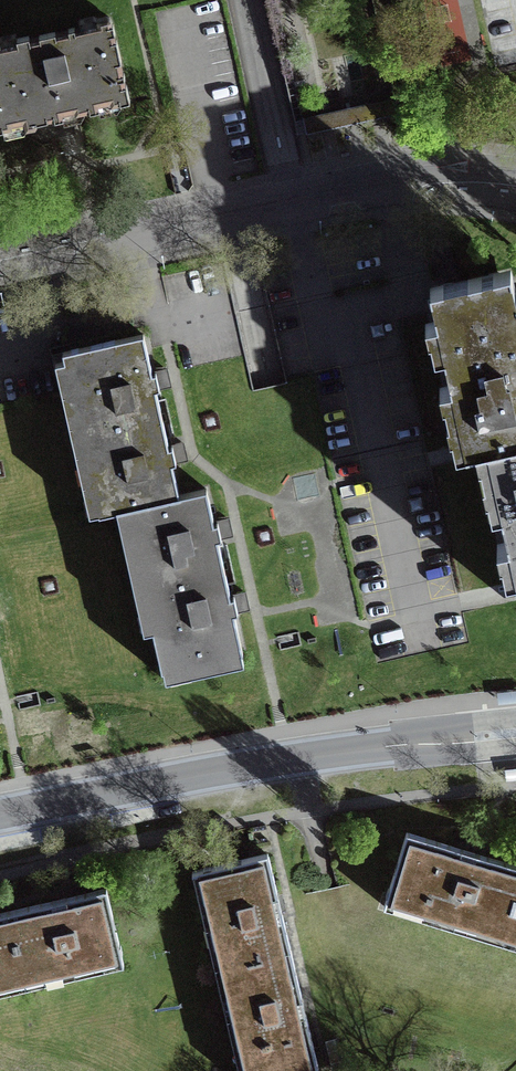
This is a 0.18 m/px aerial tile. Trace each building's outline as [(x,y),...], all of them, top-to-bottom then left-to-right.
[(0,40),(0,130),(72,114),(129,101),(110,15),(0,40)] [(429,286),(466,447),(515,436),(515,295),(510,268),(429,286)] [(63,352),(82,436),(162,418),(154,381),(143,334),(63,352)] [(170,453),(162,418),(82,436),(99,514),(126,508),(180,496),(170,453)] [(487,442),(515,570),(515,436),(487,442)] [(206,490),(180,496),(126,508),(143,586),(224,567),(216,530),(206,490)] [(233,605),(224,567),(143,586),(162,670),(243,651),(233,605)] [(502,942),(515,897),(515,866),(477,854),(407,833),(385,906),(502,942)] [(192,872),(218,979),(292,961),(281,912),(267,854),(192,872)] [(18,989),(123,964),(105,888),(55,900),(0,913),(0,914),(18,989)] [(502,942),(515,946),(515,897),(502,942)] [(0,914),(0,993),(18,989),(0,914)] [(292,961),(218,979),(240,1070),(308,1070),(318,1069),(305,1016),(292,961)]
